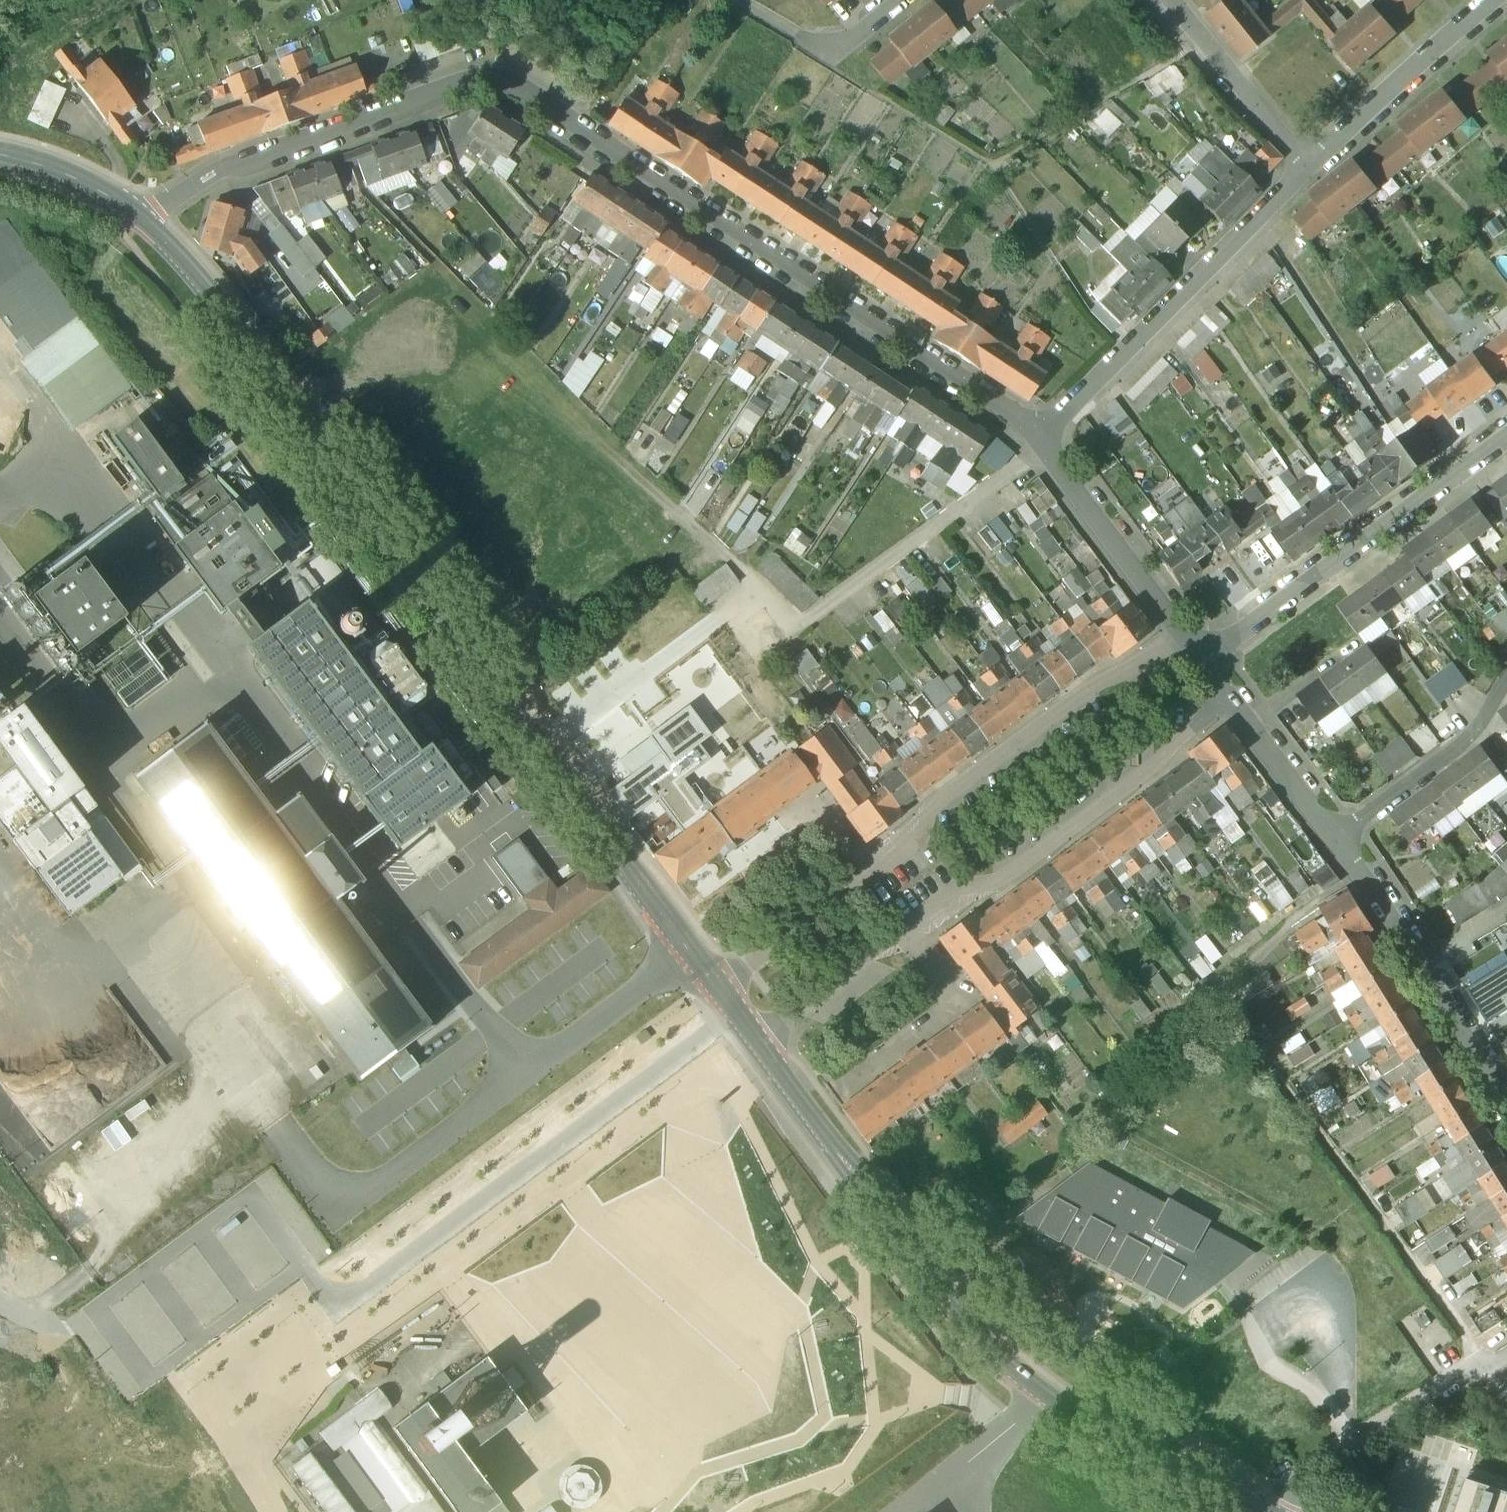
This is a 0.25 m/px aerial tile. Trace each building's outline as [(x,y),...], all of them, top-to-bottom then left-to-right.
[(143,18),(162,11),(159,0),(137,0),(143,18)] [(937,10),(955,33),(977,15),(965,0),(950,0),(937,10)] [(977,15),(995,0),(965,0),(977,15)] [(1210,14),(1228,0),(1199,0),(1210,14)] [(1204,19),(1223,42),(1253,18),(1239,0),(1228,0),(1210,14),(1204,19)] [(1373,7),(1392,29),(1414,10),(1405,0),(1380,0),(1373,7)] [(1414,10),(1425,0),(1405,0),(1414,10)] [(1296,2),(1262,29),(1270,39),(1303,13),(1304,12),(1303,12),(1296,2)] [(1339,34),(1313,3),(1303,12),(1304,12),(1303,13),(1329,43),(1339,34)] [(937,10),(932,5),(910,23),(933,52),(955,34),(955,33),(937,10)] [(1372,5),(1350,25),(1375,53),(1397,34),(1392,29),(1373,7),(1372,5)] [(1253,18),(1223,42),(1240,63),(1270,39),(1262,29),(1253,18)] [(910,23),(887,41),(908,68),(910,70),(933,52),(910,23)] [(1329,43),(1353,72),(1375,53),(1350,25),(1329,43)] [(1489,56),(1493,61),(1506,79),(1506,41),(1489,56)] [(86,72),(66,46),(55,54),(75,80),(86,72)] [(908,68),(891,46),(869,64),(886,86),(908,68)] [(312,73),(304,52),(292,56),(300,77),(305,76),(312,73)] [(292,56),(280,61),(287,82),(294,80),(300,77),(292,56)] [(86,72),(75,80),(92,103),(118,84),(101,61),(86,72)] [(1470,79),(1488,101),(1506,86),(1506,79),(1493,61),(1470,79)] [(915,82),(930,73),(924,62),(908,71),(915,82)] [(308,84),(303,86),(314,116),(367,97),(363,85),(356,67),(308,84)] [(251,71),(239,75),(247,97),(253,95),(259,92),(251,71)] [(393,73),(363,85),(367,97),(397,86),(393,73)] [(239,75),(227,80),(235,101),(241,99),(247,97),(239,75)] [(305,76),(300,77),(303,86),(308,84),(305,76)] [(300,77),(294,80),(297,88),(303,86),(300,77)] [(1488,101),(1470,79),(1448,97),(1465,119),(1488,101)] [(66,89),(46,80),(28,120),(49,129),(66,89)] [(656,80),(644,99),(650,103),(655,106),(667,87),(656,80)] [(118,84),(92,103),(109,126),(120,118),(135,106),(118,84)] [(251,106),(261,135),(314,116),(303,86),(297,88),(256,103),(251,106)] [(667,87),(655,106),(660,110),(666,113),(678,94),(667,87)] [(1443,91),(1421,108),(1445,138),(1467,121),(1448,97),(1443,91)] [(256,103),(253,95),(247,97),(251,106),(256,103)] [(247,97),(241,99),(244,107),(251,106),(247,97)] [(645,111),(626,98),(608,126),(633,142),(650,114),(645,111)] [(1113,99),(1089,122),(1108,142),(1132,120),(1113,99)] [(650,103),(645,111),(650,114),(655,106),(650,103)] [(197,125),(206,149),(209,156),(261,135),(251,106),(244,107),(197,125)] [(505,118),(487,106),(470,133),(476,138),(488,146),(505,118)] [(660,110),(655,106),(650,114),(655,117),(660,110)] [(1445,138),(1421,108),(1399,126),(1403,132),(1421,154),(1422,156),(1445,138)] [(713,118),(703,111),(690,129),(696,133),(701,136),(713,118)] [(655,117),(650,114),(633,142),(661,160),(671,145),(667,143),(675,131),(655,117)] [(140,144),(120,118),(109,126),(129,152),(140,144)] [(524,130),(505,118),(488,146),(500,153),(508,158),(524,130)] [(724,125),(713,118),(701,136),(706,140),(712,144),(724,125)] [(432,125),(414,132),(416,137),(422,135),(424,141),(437,136),(432,125)] [(709,178),(719,160),(701,148),(696,144),(691,141),(675,131),(667,143),(671,145),(661,160),(702,188),(709,178)] [(414,132),(393,139),(405,171),(427,163),(416,137),(414,132)] [(767,139),(755,132),(743,150),(749,154),(754,157),(767,139)] [(1403,132),(1380,150),(1398,172),(1421,154),(1403,132)] [(696,133),(691,141),(696,144),(701,136),(696,133)] [(706,140),(701,136),(696,144),(701,148),(706,140)] [(488,146),(476,138),(468,151),(476,156),(479,152),(483,154),(488,146)] [(393,139),(371,147),(383,179),(405,171),(393,139)] [(778,146),(767,139),(754,157),(759,161),(765,165),(778,146)] [(1214,149),(1198,165),(1213,180),(1217,184),(1234,166),(1259,192),(1262,190),(1257,185),(1267,174),(1251,158),(1253,157),(1238,141),(1221,156),(1214,149)] [(1266,143),(1259,151),(1274,167),(1282,159),(1266,143)] [(195,145),(174,153),(178,166),(200,158),(197,152),(195,145)] [(500,153),(488,146),(483,154),(488,157),(485,162),(492,167),(500,153)] [(347,156),(351,167),(359,165),(366,185),(383,179),(371,147),(347,156)] [(206,149),(197,152),(200,158),(209,156),(206,149)] [(719,160),(709,178),(778,223),(795,196),(790,193),(754,169),(749,166),(744,162),(725,150),(719,160)] [(1380,150),(1358,167),(1376,189),(1398,172),(1380,150)] [(1253,157),(1251,158),(1267,174),(1274,167),(1259,151),(1253,157)] [(754,157),(749,154),(744,162),(749,166),(754,157)] [(351,167),(347,156),(330,162),(334,173),(351,167)] [(754,157),(749,166),(754,169),(759,161),(754,157)] [(1358,167),(1354,161),(1331,179),(1354,209),(1377,191),(1358,167)] [(330,162),(309,170),(321,202),(342,194),(334,173),(330,162)] [(813,169),(802,162),(790,181),(795,185),(801,188),(813,169)] [(1210,177),(1199,166),(1190,175),(1201,186),(1206,181),(1210,177)] [(1234,166),(1217,184),(1242,210),(1259,192),(1234,166)] [(567,169),(551,197),(564,205),(580,177),(567,169)] [(813,169),(801,188),(806,191),(811,195),(824,176),(813,169)] [(309,170),(287,178),(269,184),(278,207),(282,216),(292,212),(293,218),(302,215),(304,224),(330,214),(321,202),(309,170)] [(383,179),(366,185),(376,196),(415,182),(405,171),(383,179)] [(611,187),(592,174),(575,201),(594,214),(611,187)] [(1354,209),(1331,179),(1308,197),(1312,203),(1330,225),(1331,227),(1354,209)] [(430,194),(445,211),(458,200),(444,182),(430,194)] [(269,184),(253,190),(269,210),(278,207),(269,184)] [(1217,184),(1199,202),(1211,214),(1224,227),(1242,210),(1217,184)] [(801,188),(795,185),(790,193),(795,196),(801,188)] [(611,187),(594,214),(612,226),(630,199),(611,187)] [(806,191),(801,188),(795,196),(800,200),(806,191)] [(848,193),(836,211),(842,215),(847,219),(859,200),(848,193)] [(800,200),(795,196),(778,223),(802,239),(819,212),(800,200)] [(1182,203),(1177,198),(1160,216),(1185,241),(1203,223),(1190,211),(1186,206),(1182,203)] [(630,199),(612,226),(631,238),(648,211),(630,199)] [(859,200),(847,219),(852,222),(858,226),(870,207),(859,200)] [(1211,214),(1199,202),(1190,211),(1203,223),(1211,214)] [(1312,203),(1291,220),(1309,241),(1330,225),(1312,203)] [(247,213),(214,204),(208,226),(240,235),(242,230),(247,213)] [(1095,251),(1121,227),(1100,206),(1075,230),(1095,251)] [(556,215),(545,207),(538,218),(549,226),(556,215)] [(648,211),(631,238),(649,250),(663,229),(667,223),(648,211)] [(819,212),(802,239),(824,254),(842,227),(837,223),(819,212)] [(583,219),(578,215),(571,227),(582,233),(589,222),(583,219)] [(842,215),(837,223),(842,227),(847,219),(842,215)] [(1185,241),(1160,216),(1142,233),(1155,246),(1168,259),(1185,241)] [(549,226),(538,218),(531,229),(542,236),(549,226)] [(852,222),(847,219),(842,227),(846,230),(852,222)] [(5,222),(0,226),(0,315),(21,343),(29,354),(76,319),(77,319),(5,222)] [(594,226),(589,222),(582,233),(592,240),(599,229),(594,226)] [(895,223),(883,242),(888,246),(893,249),(906,230),(895,223)] [(240,235),(208,226),(201,248),(233,258),(234,257),(240,236),(240,235)] [(280,227),(271,234),(284,251),(293,244),(280,227)] [(846,230),(842,227),(824,254),(870,284),(888,257),(883,254),(846,230)] [(649,250),(645,256),(664,269),(682,241),(663,229),(649,250)] [(252,233),(242,230),(240,235),(250,239),(252,233)] [(906,230),(893,249),(898,252),(904,256),(917,238),(906,230)] [(250,239),(240,236),(234,257),(243,260),(238,263),(247,276),(267,261),(266,261),(250,239)] [(308,259),(315,254),(305,240),(297,245),(308,259)] [(620,243),(615,240),(608,251),(618,257),(625,246),(620,243)] [(682,241),(664,269),(683,281),(700,253),(682,241)] [(284,251),(304,276),(313,269),(293,244),(284,251)] [(625,246),(618,257),(628,264),(635,253),(630,250),(625,246)] [(893,249),(888,246),(883,254),(888,257),(893,249)] [(1168,259),(1155,246),(1147,255),(1159,267),(1168,259)] [(1131,258),(1120,247),(1112,255),(1123,266),(1126,263),(1131,258)] [(898,252),(893,249),(888,257),(893,260),(898,252)] [(719,265),(700,253),(683,281),(701,293),(719,265)] [(941,253),(928,272),(934,276),(939,280),(952,261),(941,253)] [(315,254),(308,259),(314,268),(322,262),(315,254)] [(1281,269),(1265,254),(1257,262),(1273,277),(1281,269)] [(1147,255),(1129,273),(1154,299),(1172,281),(1159,267),(1147,255)] [(893,260),(888,257),(870,284),(895,300),(913,274),(893,260)] [(952,261),(939,280),(944,283),(950,286),(962,268),(952,261)] [(1273,277),(1257,262),(1250,270),(1266,285),(1273,277)] [(738,278),(719,265),(701,293),(720,305),(738,278)] [(653,274),(648,270),(641,281),(651,288),(659,277),(653,274)] [(1266,285),(1250,270),(1242,277),(1258,292),(1266,285)] [(1129,273),(1099,303),(1120,325),(1121,325),(1134,312),(1138,315),(1154,299),(1129,273)] [(913,274),(895,300),(916,314),(934,288),(913,274)] [(934,276),(929,284),(934,288),(939,280),(934,276)] [(664,280),(659,277),(651,288),(662,295),(669,284),(664,280)] [(1258,292),(1242,277),(1235,285),(1251,300),(1258,292)] [(738,278),(720,305),(738,317),(756,290),(738,278)] [(939,280),(934,288),(939,291),(944,283),(939,280)] [(1251,300),(1235,285),(1228,292),(1243,307),(1251,300)] [(939,291),(934,288),(916,314),(939,330),(933,340),(957,356),(975,328),(970,325),(952,313),(958,304),(939,291)] [(776,302),(756,290),(738,317),(758,330),(776,302)] [(690,298),(685,294),(678,305),(688,312),(696,301),(690,298)] [(981,294),(969,313),(975,317),(980,320),(993,302),(981,294)] [(700,304),(696,301),(688,312),(698,319),(705,308),(700,304)] [(801,319),(776,302),(758,330),(783,346),(801,319)] [(993,302),(980,320),(985,324),(991,327),(1003,308),(993,302)] [(1120,325),(1099,303),(1090,312),(1111,334),(1120,325)] [(1229,322),(1213,306),(1206,314),(1221,330),(1229,322)] [(1221,330),(1206,314),(1198,322),(1214,337),(1221,330)] [(980,320),(975,317),(970,325),(975,328),(980,320)] [(129,390),(76,319),(29,354),(21,343),(14,347),(23,359),(18,363),(70,433),(117,399),(129,390)] [(728,322),(722,319),(715,330),(726,336),(733,326),(728,322)] [(819,331),(801,319),(783,346),(801,358),(819,331)] [(985,324),(980,320),(975,328),(980,332),(985,324)] [(1214,337),(1198,322),(1191,329),(1207,345),(1214,337)] [(1027,324),(1015,343),(1020,347),(1026,350),(1038,331),(1027,324)] [(733,326),(726,336),(735,343),(743,332),(738,329),(733,326)] [(980,332),(975,328),(957,356),(1003,386),(1021,358),(980,332)] [(1207,345),(1191,329),(1183,337),(1199,352),(1202,349),(1207,345)] [(838,343),(819,331),(801,358),(820,371),(838,343)] [(1038,331),(1026,350),(1031,354),(1036,357),(1049,338),(1038,331)] [(1497,342),(1506,355),(1506,334),(1497,342)] [(1199,352),(1183,337),(1175,345),(1191,360),(1199,352)] [(1497,342),(1475,358),(1490,379),(1506,367),(1506,355),(1497,342)] [(857,355),(838,343),(820,371),(838,383),(857,355)] [(1020,347),(1015,355),(1021,358),(1026,350),(1020,347)] [(1199,352),(1191,360),(1209,384),(1222,375),(1202,349),(1199,352)] [(592,350),(584,362),(578,358),(562,383),(582,395),(605,359),(592,350)] [(1031,354),(1026,350),(1021,358),(1026,361),(1031,354)] [(766,363),(747,351),(737,367),(755,379),(766,363)] [(857,355),(838,383),(858,395),(876,368),(857,355)] [(1475,358),(1473,357),(1450,374),(1472,403),(1495,386),(1490,379),(1475,358)] [(1026,361),(1021,358),(1003,386),(1028,402),(1045,374),(1026,361)] [(1177,374),(1161,359),(1153,367),(1170,382),(1177,374)] [(784,360),(778,370),(788,377),(795,367),(790,364),(784,360)] [(800,370),(795,367),(788,377),(798,384),(805,373),(800,370)] [(1170,382),(1153,367),(1147,374),(1162,390),(1170,382)] [(894,379),(876,368),(858,395),(876,407),(894,379)] [(1162,390),(1147,374),(1139,382),(1155,397),(1162,390)] [(1472,403),(1450,374),(1427,390),(1428,391),(1443,413),(1449,420),(1472,403)] [(912,391),(894,379),(876,407),(894,419),(898,413),(912,391)] [(1155,397),(1139,382),(1131,389),(1147,404),(1155,397)] [(828,388),(822,385),(815,395),(826,402),(832,392),(828,388)] [(934,398),(916,386),(912,391),(898,413),(916,425),(934,398)] [(1147,404),(1131,389),(1124,397),(1139,413),(1147,404)] [(129,390),(117,399),(125,409),(136,400),(129,390)] [(1443,413),(1428,391),(1406,407),(1420,426),(1422,429),(1443,413)] [(838,395),(832,392),(826,402),(836,408),(842,398),(838,395)] [(754,395),(737,424),(752,433),(769,403),(754,395)] [(953,410),(934,398),(916,425),(935,437),(953,410)] [(1124,434),(1134,427),(1115,402),(1106,409),(1124,434)] [(1405,406),(1396,413),(1410,433),(1420,426),(1406,407),(1405,406)] [(865,413),(859,409),(852,419),(863,426),(870,416),(865,413)] [(953,410),(935,437),(953,449),(971,422),(953,410)] [(870,416),(863,426),(872,432),(879,422),(875,419),(870,416)] [(971,422),(953,449),(972,462),(990,435),(971,422)] [(1422,429),(1420,426),(1410,433),(1400,441),(1421,469),(1441,455),(1422,429)] [(905,430),(901,427),(893,438),(903,444),(911,433),(905,430)] [(1375,428),(1366,435),(1375,447),(1379,444),(1384,441),(1375,428)] [(142,429),(118,447),(153,494),(177,476),(142,429)] [(915,436),(911,433),(903,444),(913,451),(921,440),(915,436)] [(1375,447),(1366,435),(1356,442),(1365,454),(1370,451),(1375,447)] [(980,457),(997,472),(1016,452),(999,437),(980,457)] [(903,444),(893,438),(890,444),(899,450),(903,444)] [(1421,469),(1400,441),(1381,455),(1402,483),(1421,469)] [(913,451),(903,444),(899,450),(910,457),(913,451)] [(943,455),(938,451),(930,462),(941,469),(948,458),(943,455)] [(1402,483),(1381,455),(1361,469),(1367,478),(1382,498),(1402,483)] [(247,508),(254,502),(244,492),(257,481),(236,458),(217,475),(247,508)] [(953,461),(948,458),(941,469),(950,475),(958,464),(953,461)] [(1299,462),(1289,469),(1299,483),(1306,478),(1303,475),(1307,472),(1299,462)] [(1328,479),(1317,464),(1307,472),(1303,475),(1306,478),(1309,476),(1323,496),(1334,488),(1328,479)] [(1289,469),(1280,476),(1290,490),(1299,483),(1289,469)] [(1361,469),(1356,472),(1362,481),(1367,478),(1361,469)] [(1353,488),(1342,472),(1338,472),(1328,479),(1334,488),(1340,497),(1353,488)] [(232,504),(210,476),(153,519),(175,548),(174,548),(221,612),(280,567),(233,504),(232,504)] [(1280,476),(1270,483),(1280,497),(1290,490),(1280,476)] [(1323,496),(1309,476),(1306,478),(1299,483),(1314,503),(1323,496)] [(1047,491),(1038,478),(1030,484),(1039,497),(1047,491)] [(1353,488),(1340,497),(1355,518),(1382,498),(1367,478),(1362,481),(1353,488)] [(1495,489),(1495,490),(1506,506),(1506,480),(1495,489)] [(1299,483),(1290,490),(1304,510),(1314,503),(1299,483)] [(1269,505),(1256,485),(1243,494),(1258,513),(1260,512),(1269,505)] [(1323,496),(1314,503),(1335,532),(1355,518),(1340,497),(1334,488),(1323,496)] [(1304,510),(1290,490),(1280,497),(1294,517),(1304,510)] [(1495,490),(1485,497),(1506,527),(1506,506),(1495,490)] [(1039,497),(1030,503),(1039,515),(1056,503),(1047,491),(1039,497)] [(1280,497),(1269,505),(1284,525),(1294,517),(1280,497)] [(1474,501),(1451,519),(1470,544),(1493,527),(1474,501)] [(1304,510),(1294,517),(1316,546),(1335,532),(1314,503),(1304,510)] [(1284,525),(1269,505),(1260,512),(1267,522),(1274,532),(1284,525)] [(1239,527),(1225,507),(1205,522),(1221,544),(1226,552),(1246,537),(1239,527)] [(1258,513),(1239,527),(1246,537),(1267,522),(1260,512),(1258,513)] [(1172,515),(1162,522),(1172,535),(1176,532),(1181,528),(1172,515)] [(1284,525),(1274,532),(1295,561),(1316,546),(1294,517),(1284,525)] [(1451,519),(1428,535),(1453,567),(1475,551),(1470,544),(1451,519)] [(1172,535),(1162,522),(1153,529),(1162,542),(1167,538),(1172,535)] [(1221,544),(1205,522),(1177,542),(1193,563),(1221,544)] [(987,526),(977,534),(991,552),(1001,544),(987,526)] [(1428,535),(1404,552),(1410,558),(1429,586),(1454,568),(1453,567),(1428,535)] [(1193,563),(1177,542),(1157,557),(1179,586),(1199,571),(1193,563)] [(817,598),(771,553),(756,569),(801,614),(817,598)] [(1410,558),(1386,576),(1405,601),(1415,615),(1438,598),(1429,586),(1410,558)] [(127,617),(83,560),(33,598),(76,655),(127,617)] [(726,565),(691,591),(704,608),(738,583),(726,565)] [(953,590),(943,576),(929,586),(922,576),(908,587),(925,611),(953,590)] [(1386,576),(1364,592),(1382,617),(1392,631),(1393,632),(1415,615),(1405,601),(1386,576)] [(18,578),(0,591),(0,595),(70,689),(90,674),(77,657),(76,655),(33,598),(18,578)] [(1108,591),(1099,598),(1106,608),(1111,605),(1116,601),(1108,591)] [(1364,592),(1341,609),(1369,648),(1392,631),(1382,617),(1364,592)] [(1099,598),(1089,605),(1097,615),(1102,612),(1106,608),(1099,598)] [(341,619),(342,618),(339,617),(337,621),(330,617),(324,608),(315,614),(307,603),(247,647),(397,851),(468,798),(407,718),(434,697),(393,644),(366,664),(355,649),(357,636),(353,638),(353,639),(349,639),(348,639),(345,638),(344,638),(341,635),(340,635),(338,632),(338,631),(338,627),(338,626),(339,623),(339,622),(341,619)] [(1131,603),(1113,617),(1133,644),(1152,630),(1131,603)] [(883,609),(873,616),(892,641),(902,634),(883,609)] [(1506,610),(1497,616),(1506,630),(1506,612),(1506,610)] [(1069,611),(1059,618),(1067,628),(1071,625),(1077,621),(1069,611)] [(360,632),(361,628),(360,623),(357,620),(354,617),(349,616),(345,617),(341,619),(339,622),(339,623),(338,626),(338,627),(338,631),(338,632),(340,635),(341,635),(344,638),(345,638),(348,639),(349,639),(353,639),(353,638),(357,636),(360,632)] [(1488,623),(1503,643),(1506,640),(1506,630),(1497,616),(1488,623)] [(1113,617),(1095,630),(1110,650),(1115,657),(1133,644),(1113,617)] [(1059,618),(1050,625),(1057,635),(1063,631),(1067,628),(1059,618)] [(1095,630),(1090,624),(1073,637),(1093,663),(1110,650),(1095,630)] [(1004,635),(1016,649),(1025,640),(1013,627),(1004,635)] [(1033,637),(1024,644),(1032,655),(1036,651),(1041,647),(1033,637)] [(1073,637),(1055,650),(1075,676),(1093,663),(1073,637)] [(1024,644),(1014,652),(1022,662),(1027,658),(1032,655),(1024,644)] [(808,647),(791,659),(810,685),(827,673),(808,647)] [(1369,648),(1346,664),(1365,690),(1388,673),(1369,648)] [(140,649),(104,676),(115,691),(151,663),(140,649)] [(1075,676),(1055,650),(1038,663),(1057,690),(1075,676)] [(1038,663),(1020,676),(1040,702),(1057,690),(1038,663)] [(998,664),(988,671),(996,681),(1001,678),(1006,674),(998,664)] [(1346,664),(1324,680),(1342,706),(1365,690),(1346,664)] [(1467,684),(1452,664),(1443,670),(1458,690),(1467,684)] [(165,681),(155,668),(118,695),(128,708),(165,681)] [(1458,690),(1443,670),(1434,677),(1449,697),(1458,690)] [(988,671),(979,678),(987,688),(991,684),(996,681),(988,671)] [(1040,702),(1020,676),(1002,689),(1022,716),(1040,702)] [(1449,697),(1434,677),(1425,683),(1440,703),(1449,697)] [(1324,680),(1301,696),(1320,722),(1342,706),(1324,680)] [(1022,716),(1002,689),(985,702),(1004,729),(1022,716)] [(962,690),(953,697),(960,707),(965,704),(970,700),(962,690)] [(953,697),(943,704),(951,714),(956,711),(960,707),(953,697)] [(1004,729),(985,702),(967,716),(986,742),(1004,729)] [(432,712),(495,797),(504,790),(442,705),(432,712)] [(22,706),(0,723),(0,746),(15,766),(50,813),(68,800),(83,789),(22,706)] [(700,745),(712,736),(689,706),(648,736),(654,745),(630,762),(637,771),(607,793),(628,821),(657,801),(682,835),(709,815),(684,780),(711,760),(700,745)] [(927,716),(918,723),(925,734),(930,730),(935,727),(927,716)] [(967,716),(949,729),(969,755),(986,742),(967,716)] [(918,723),(908,731),(915,741),(920,737),(925,734),(918,723)] [(311,1015),(383,962),(337,901),(363,882),(298,795),(273,814),(205,724),(134,777),(311,1015)] [(1243,752),(1223,725),(1205,739),(1225,766),(1243,752)] [(855,765),(828,727),(792,753),(814,781),(819,777),(846,814),(865,800),(844,772),(855,765)] [(949,729),(931,742),(951,768),(969,755),(949,729)] [(1416,755),(1401,735),(1392,742),(1406,762),(1416,755)] [(1205,739),(1187,752),(1192,759),(1207,779),(1225,766),(1205,739)] [(931,742),(913,756),(933,782),(951,768),(931,742)] [(1406,762),(1392,742),(1383,749),(1397,769),(1406,762)] [(892,743),(882,750),(889,760),(894,757),(899,753),(892,743)] [(1458,765),(1486,802),(1488,804),(1506,790),(1506,782),(1482,748),(1458,765)] [(1397,769),(1383,749),(1373,756),(1388,776),(1397,769)] [(882,750),(872,757),(879,767),(885,763),(889,760),(882,750)] [(792,753),(764,774),(785,802),(787,800),(791,800),(798,795),(800,791),(814,781),(792,753)] [(933,782),(913,756),(896,769),(915,795),(933,782)] [(1192,759),(1175,772),(1195,798),(1212,785),(1207,779),(1192,759)] [(1458,765),(1436,781),(1437,783),(1465,820),(1486,802),(1458,765)] [(0,777),(0,825),(12,841),(13,841),(50,813),(15,766),(0,777)] [(1236,771),(1231,774),(1239,784),(1249,777),(1241,767),(1236,771)] [(896,769),(878,782),(882,788),(897,808),(915,795),(896,769)] [(1175,772),(1157,785),(1177,812),(1195,798),(1175,772)] [(764,774),(709,815),(730,843),(736,839),(739,843),(754,832),(751,827),(772,812),(775,813),(782,808),(783,804),(785,802),(764,774)] [(1227,777),(1222,781),(1230,791),(1239,784),(1231,774),(1227,777)] [(1437,783),(1415,800),(1433,826),(1443,838),(1466,822),(1465,820),(1437,783)] [(1177,812),(1157,785),(1139,798),(1159,824),(1177,812)] [(897,808),(882,788),(865,800),(885,828),(902,815),(897,808)] [(83,789),(68,800),(82,818),(97,807),(83,789)] [(1139,798),(1122,811),(1141,838),(1159,824),(1139,798)] [(1206,803),(1201,806),(1209,817),(1219,810),(1211,799),(1206,803)] [(68,800),(50,813),(13,841),(34,870),(88,830),(90,829),(82,818),(68,800)] [(865,800),(846,814),(867,842),(885,828),(865,800)] [(1415,800),(1391,816),(1411,842),(1433,826),(1415,800)] [(1197,809),(1191,814),(1199,824),(1209,817),(1201,806),(1197,809)] [(143,869),(97,807),(82,818),(90,829),(88,830),(123,877),(122,878),(125,882),(143,869)] [(1122,811),(1104,824),(1124,851),(1141,838),(1122,811)] [(709,815),(682,835),(703,863),(719,852),(721,856),(733,847),(730,843),(709,815)] [(1104,824),(1086,838),(1106,865),(1124,851),(1104,824)] [(1171,830),(1166,833),(1174,844),(1184,837),(1176,826),(1171,830)] [(88,830),(34,870),(69,917),(122,878),(123,877),(88,830)] [(1162,837),(1156,841),(1164,852),(1174,844),(1166,833),(1162,837)] [(675,884),(703,863),(682,835),(654,856),(675,884)] [(1086,838),(1069,851),(1088,878),(1106,865),(1086,838)] [(533,910),(464,961),(479,981),(603,889),(588,869),(556,894),(517,841),(494,858),(533,910)] [(1069,851),(1050,865),(1070,891),(1088,878),(1069,851)] [(1136,856),(1131,860),(1139,870),(1149,863),(1141,853),(1136,856)] [(1126,863),(1121,867),(1129,878),(1139,870),(1131,860),(1126,863)] [(1050,865),(1033,878),(1053,904),(1070,891),(1050,865)] [(1333,867),(1318,873),(1323,886),(1338,881),(1333,867)] [(1501,900),(1506,895),(1506,876),(1501,868),(1488,880),(1501,900)] [(1310,887),(1298,871),(1289,878),(1301,894),(1310,887)] [(1273,874),(1261,883),(1265,889),(1264,890),(1279,910),(1291,901),(1273,874)] [(1033,878),(1016,891),(1035,918),(1053,904),(1033,878)] [(1099,883),(1095,887),(1103,897),(1112,890),(1104,880),(1099,883)] [(1501,900),(1488,880),(1478,886),(1491,907),(1501,900)] [(1491,907),(1478,886),(1468,891),(1481,913),(1491,907)] [(1091,890),(1085,894),(1093,905),(1103,897),(1095,887),(1091,890)] [(1347,890),(1319,907),(1331,927),(1359,909),(1347,890)] [(1016,891),(998,904),(1017,931),(1035,918),(1016,891)] [(1468,891),(1447,904),(1460,926),(1481,913),(1468,891)] [(1261,899),(1250,905),(1260,921),(1270,915),(1261,899)] [(998,904),(980,918),(995,938),(999,944),(1017,931),(998,904)] [(1064,909),(1059,913),(1067,924),(1077,916),(1069,906),(1064,909)] [(1359,909),(1331,927),(1343,946),(1365,932),(1371,928),(1359,909)] [(980,918),(975,911),(958,924),(978,951),(986,945),(995,938),(980,918)] [(1055,916),(1049,921),(1057,931),(1067,924),(1059,913),(1055,916)] [(1316,923),(1296,935),(1302,945),(1322,933),(1319,928),(1316,923)] [(958,924),(939,938),(959,965),(978,951),(958,924)] [(1028,936),(1024,939),(1032,950),(1042,943),(1033,932),(1028,936)] [(1343,946),(1336,950),(1348,968),(1376,950),(1365,932),(1343,946)] [(1322,933),(1302,945),(1309,956),(1329,943),(1325,938),(1322,933)] [(1019,943),(1014,947),(1022,958),(1032,950),(1024,939),(1019,943)] [(1006,973),(986,945),(978,951),(959,965),(987,1002),(981,1006),(1002,1035),(1016,1053),(1025,1046),(1015,1033),(1020,1030),(1016,1025),(1027,1016),(999,978),(1006,973)] [(1376,950),(1348,968),(1360,987),(1388,969),(1376,950)] [(383,962),(311,1015),(360,1081),(386,1061),(392,1069),(409,1056),(404,1050),(432,1029),(431,1028),(402,987),(405,984),(399,976),(396,979),(383,962)] [(1333,964),(1319,973),(1326,982),(1339,974),(1337,969),(1333,964)] [(1468,990),(1489,1024),(1506,1013),(1506,966),(1468,990)] [(1388,969),(1360,987),(1367,998),(1358,1004),(1363,1011),(1400,988),(1388,969)] [(1038,1008),(1010,970),(1006,973),(999,978),(1027,1016),(1038,1008)] [(1265,971),(1241,988),(1248,1001),(1274,985),(1265,971)] [(1344,971),(1339,974),(1343,979),(1347,977),(1344,971)] [(1339,974),(1326,982),(1332,993),(1346,984),(1343,979),(1339,974)] [(1400,988),(1363,1011),(1367,1018),(1376,1013),(1383,1024),(1411,1006),(1400,988)] [(1356,1001),(1342,1009),(1349,1020),(1363,1011),(1358,1004),(1356,1001)] [(967,1017),(963,1016),(955,1022),(955,1026),(952,1028),(974,1057),(1002,1035),(981,1006),(967,1017)] [(1411,1006),(1383,1024),(1390,1035),(1381,1041),(1386,1048),(1423,1025),(1411,1006)] [(1363,1011),(1349,1020),(1355,1030),(1369,1021),(1367,1018),(1363,1011)] [(1423,1025),(1386,1048),(1392,1057),(1400,1052),(1406,1062),(1435,1044),(1423,1025)] [(952,1028),(925,1048),(947,1077),(974,1057),(952,1028)] [(1301,1033),(1281,1045),(1287,1055),(1306,1043),(1301,1033)] [(1379,1038),(1366,1046),(1372,1057),(1386,1048),(1381,1041),(1379,1038)] [(1435,1044),(1406,1062),(1413,1072),(1404,1078),(1410,1086),(1447,1063),(1435,1044)] [(919,1053),(915,1048),(900,1059),(903,1064),(897,1069),(919,1098),(947,1077),(925,1048),(919,1053)] [(1386,1048),(1372,1057),(1379,1067),(1393,1059),(1392,1057),(1386,1048)] [(1447,1063),(1410,1086),(1414,1093),(1423,1088),(1430,1099),(1458,1081),(1447,1063)] [(884,1079),(880,1078),(872,1084),(872,1088),(870,1089),(891,1118),(919,1098),(897,1069),(884,1079)] [(1403,1075),(1389,1084),(1396,1094),(1410,1086),(1404,1078),(1403,1075)] [(947,1077),(919,1098),(929,1111),(957,1090),(947,1077)] [(1438,1111),(1466,1094),(1458,1081),(1430,1099),(1438,1111)] [(1333,1083),(1313,1095),(1323,1111),(1343,1099),(1333,1083)] [(1410,1086),(1396,1094),(1402,1105),(1416,1096),(1414,1093),(1410,1086)] [(868,1091),(863,1090),(856,1096),(855,1100),(842,1110),(864,1138),(891,1118),(870,1089),(868,1091)] [(1474,1107),(1466,1094),(1438,1111),(1446,1124),(1474,1107)] [(1036,1100),(1017,1115),(1026,1128),(1045,1113),(1036,1100)] [(1474,1107),(1446,1124),(1457,1143),(1486,1125),(1474,1107)] [(1017,1115),(997,1130),(1007,1142),(1026,1128),(1017,1115)] [(1410,1117),(1394,1126),(1405,1144),(1421,1134),(1410,1117)] [(1486,1125),(1457,1143),(1469,1162),(1497,1144),(1486,1125)] [(1442,1137),(1428,1146),(1435,1157),(1449,1148),(1445,1143),(1442,1137)] [(1450,1140),(1445,1143),(1449,1148),(1453,1145),(1450,1140)] [(1469,1162),(1481,1180),(1506,1163),(1506,1159),(1497,1144),(1469,1162)] [(1449,1148),(1435,1157),(1441,1167),(1455,1159),(1452,1153),(1449,1148)] [(1469,1162),(1447,1176),(1458,1194),(1481,1180),(1469,1162)] [(1089,1163),(1017,1218),(1038,1229),(1037,1231),(1060,1243),(1060,1242),(1073,1248),(1072,1250),(1095,1263),(1096,1261),(1109,1268),(1108,1270),(1131,1282),(1132,1280),(1144,1287),(1144,1289),(1166,1301),(1167,1300),(1184,1309),(1216,1285),(1210,1282),(1215,1272),(1219,1273),(1226,1261),(1222,1259),(1232,1241),(1207,1227),(1210,1221),(1168,1199),(1165,1204),(1089,1163)] [(1481,1180),(1486,1189),(1492,1199),(1506,1190),(1506,1163),(1481,1180)] [(1380,1187),(1398,1177),(1391,1164),(1373,1174),(1380,1187)] [(955,1183),(945,1170),(936,1177),(945,1190),(955,1183)] [(936,1177),(926,1185),(936,1197),(945,1190),(936,1177)] [(1481,1180),(1458,1194),(1465,1204),(1478,1196),(1477,1194),(1486,1189),(1481,1180)] [(1492,1199),(1504,1218),(1506,1216),(1506,1190),(1492,1199)] [(1417,1194),(1395,1208),(1407,1227),(1429,1213),(1417,1194)] [(1492,1199),(1472,1212),(1479,1223),(1477,1225),(1481,1232),(1482,1232),(1496,1223),(1500,1220),(1504,1218),(1492,1199)] [(1496,1223),(1482,1232),(1488,1242),(1502,1233),(1499,1228),(1496,1223)] [(1449,1227),(1425,1242),(1432,1255),(1456,1239),(1449,1227)] [(1446,1276),(1475,1263),(1466,1245),(1438,1258),(1446,1276)] [(1473,1274),(1454,1286),(1460,1296),(1479,1284),(1473,1274)] [(1101,1320),(1107,1302),(1089,1295),(1083,1313),(1101,1320)] [(1504,1321),(1495,1310),(1475,1322),(1483,1334),(1504,1321)] [(392,1427),(455,1511),(488,1511),(501,1502),(467,1456),(527,1410),(515,1393),(502,1376),(487,1356),(392,1427)] [(513,1368),(502,1376),(515,1393),(526,1385),(513,1368)] [(377,1420),(394,1407),(393,1401),(385,1389),(379,1387),(319,1432),(334,1452),(342,1446),(391,1511),(444,1511),(428,1489),(429,1489),(377,1420)] [(308,1452),(288,1467),(323,1511),(355,1511),(308,1452)] [(561,1489),(563,1496),(568,1502),(578,1505),(590,1501),(595,1494),(596,1483),(592,1476),(582,1470),(569,1472),(562,1480),(561,1489)] [(1467,1479),(1456,1511),(1506,1511),(1506,1492),(1467,1479)] [(488,1511),(508,1511),(501,1502),(488,1511)]
